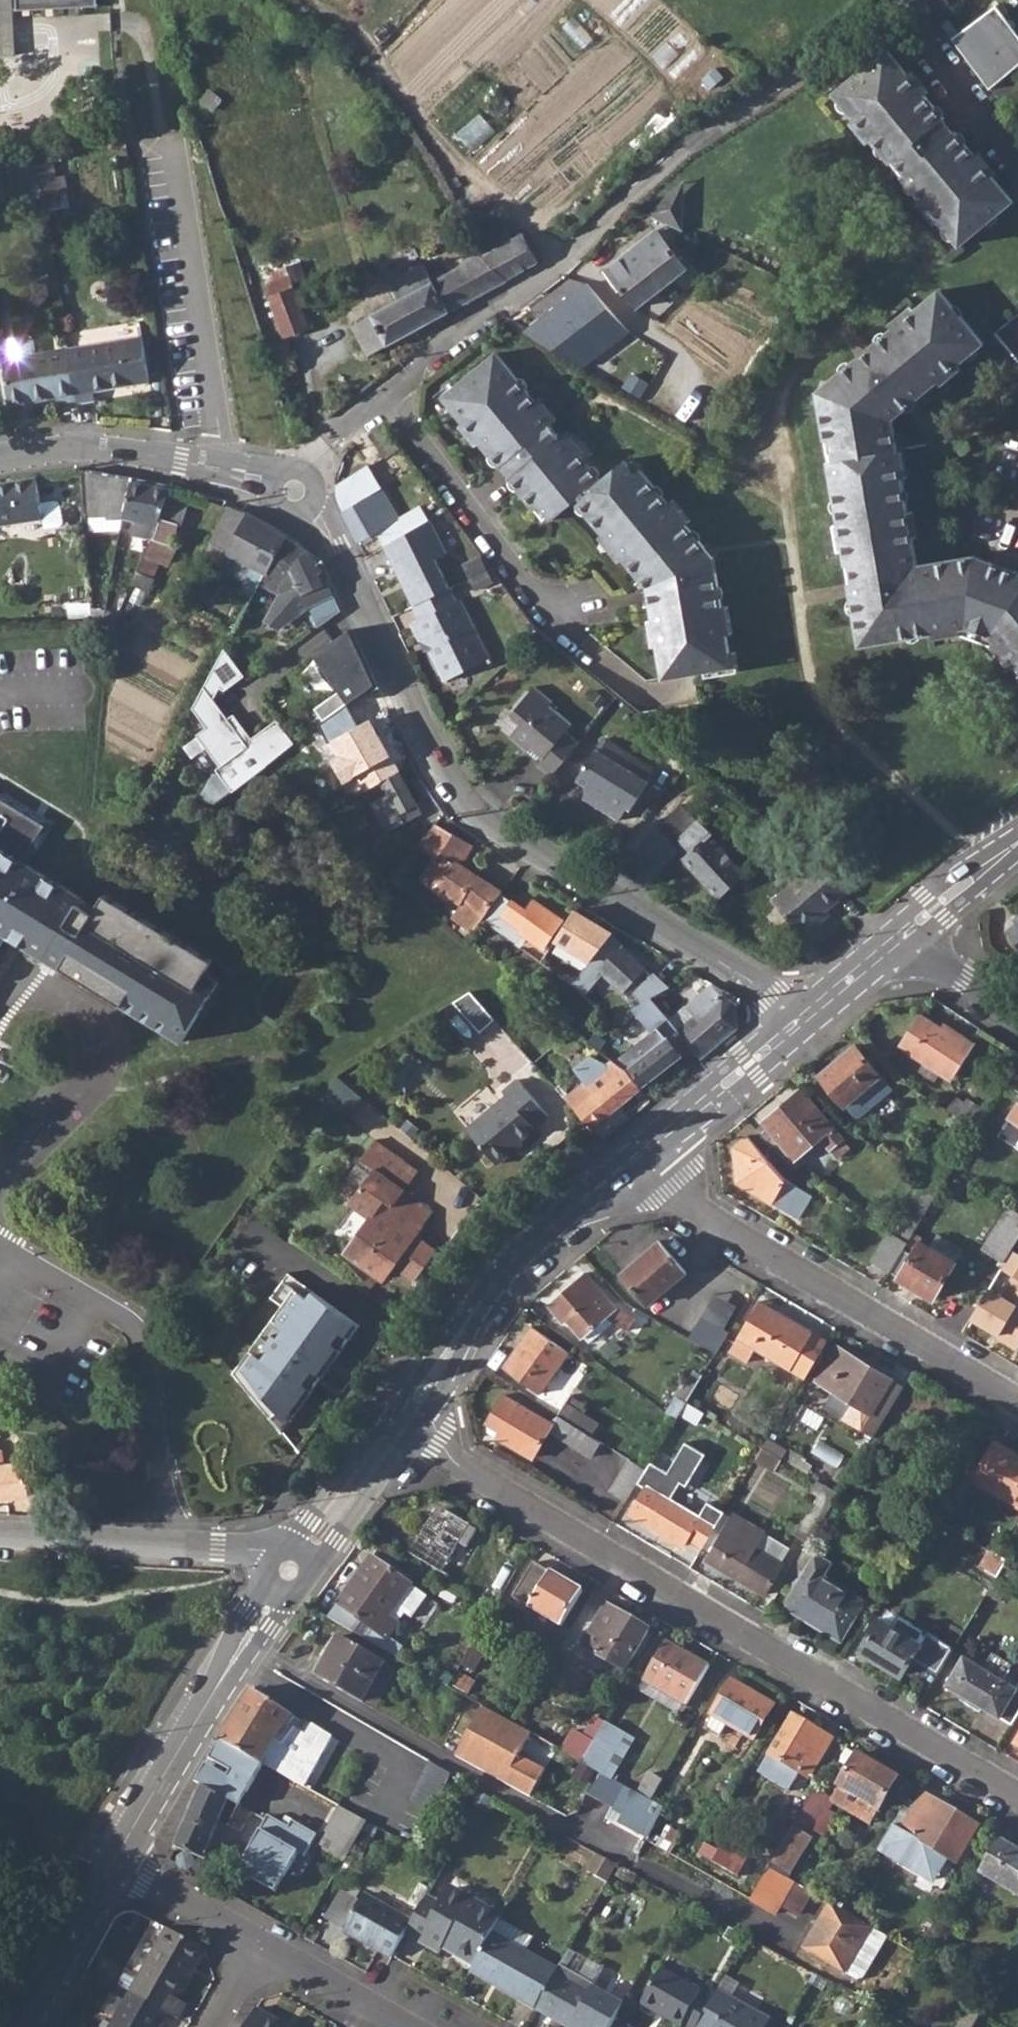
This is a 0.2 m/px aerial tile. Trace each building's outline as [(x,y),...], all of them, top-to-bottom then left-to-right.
[(15,55),(12,0),(0,0),(0,55),(15,55)] [(17,9),(91,6),(97,5),(97,0),(16,0),(17,9)] [(950,33),(989,82),(1012,64),(1017,60),(1017,34),(991,0),(950,33)] [(889,173),(909,197),(927,219),(947,244),(1007,196),(951,126),(943,133),(933,119),(940,113),(884,42),(824,90),(845,116),(862,137),(880,160),(883,157),(893,169),(889,173)] [(1012,64),(989,82),(1002,104),(1017,91),(1017,71),(1012,64)] [(857,141),(862,137),(845,116),(841,120),(857,141)] [(2,201),(38,194),(35,179),(31,154),(0,159),(0,189),(2,201)] [(61,174),(35,179),(38,194),(64,190),(61,174)] [(685,179),(645,212),(685,232),(685,179)] [(922,223),(927,219),(909,197),(904,201),(922,223)] [(476,250),(482,256),(513,237),(499,215),(470,230),(476,250)] [(606,269),(636,308),(686,269),(656,230),(606,269)] [(522,232),(513,237),(482,256),(433,282),(448,309),(463,301),(539,260),(522,232)] [(448,309),(433,282),(422,265),(389,283),(399,300),(353,326),(366,351),(369,354),(448,309)] [(250,302),(263,342),(307,327),(290,274),(264,283),(268,295),(250,302)] [(524,327),(583,370),(638,338),(582,279),(524,327)] [(929,627),(961,621),(971,623),(982,625),(1007,655),(1017,668),(1017,581),(1014,580),(1012,587),(989,581),(991,574),(973,569),(975,561),(917,572),(889,427),(899,419),(892,411),(904,400),(911,409),(980,350),(934,296),(909,318),(889,335),(866,355),(871,362),(858,374),(852,367),(820,396),(814,417),(820,450),(828,448),(835,484),(828,486),(836,531),(841,560),(844,572),(850,571),(851,578),(861,577),(864,590),(848,593),(855,628),(863,626),(871,630),(872,638),(929,627)] [(887,331),(889,335),(909,318),(906,315),(887,331)] [(69,332),(71,344),(141,333),(140,321),(69,332)] [(6,404),(52,397),(54,404),(71,401),(62,348),(30,353),(27,336),(22,333),(0,336),(0,370),(6,404)] [(62,348),(71,401),(91,398),(89,388),(144,379),(137,336),(62,348)] [(500,349),(443,392),(494,458),(500,453),(507,463),(501,468),(525,500),(530,496),(540,510),(542,514),(571,492),(626,564),(636,576),(639,573),(647,583),(651,601),(646,602),(661,678),(704,670),(728,665),(726,651),(721,629),(716,603),(710,570),(693,548),(699,543),(681,518),(666,499),(639,464),(635,467),(626,456),(623,452),(594,473),(560,426),(556,429),(546,417),(550,414),(500,349)] [(866,355),(852,367),(858,374),(871,362),(866,355)] [(899,419),(911,409),(904,400),(892,411),(899,419)] [(820,450),(828,486),(835,484),(828,448),(820,450)] [(630,452),(626,456),(635,467),(639,464),(630,452)] [(105,515),(106,518),(120,517),(123,509),(132,477),(87,470),(89,516),(105,515)] [(41,517),(39,501),(36,475),(0,481),(0,523),(41,517)] [(135,526),(153,528),(158,515),(169,484),(132,477),(123,509),(137,513),(135,526)] [(343,511),(360,544),(364,541),(367,546),(374,541),(372,537),(381,531),(386,540),(403,529),(398,521),(402,518),(385,488),(343,511)] [(669,495),(666,499),(681,518),(684,515),(669,495)] [(535,513),(540,510),(530,496),(525,500),(535,513)] [(55,499),(39,501),(41,517),(43,527),(59,525),(61,521),(59,501),(55,499)] [(242,591),(252,596),(259,583),(286,533),(246,512),(228,505),(208,543),(232,556),(254,568),(249,579),(242,591)] [(90,531),(118,531),(120,517),(106,518),(105,515),(89,516),(90,531)] [(177,522),(158,515),(153,528),(130,583),(147,591),(152,577),(150,576),(158,559),(167,562),(174,546),(168,543),(177,522)] [(384,546),(413,605),(449,585),(434,557),(444,551),(428,518),(384,546)] [(836,560),(841,560),(836,531),(831,532),(836,560)] [(299,541),(286,533),(259,583),(277,593),(268,610),(287,620),(308,605),(332,593),(326,580),(322,581),(317,571),(321,570),(316,560),(299,541)] [(707,553),(699,543),(693,548),(710,570),(707,553)] [(464,577),(483,567),(477,555),(458,565),(464,577)] [(226,566),(249,579),(254,568),(232,556),(226,566)] [(994,567),(975,561),(973,569),(991,574),(994,567)] [(844,572),(848,593),(864,590),(861,577),(851,578),(850,571),(844,572)] [(639,573),(636,576),(642,585),(646,602),(651,601),(647,583),(639,573)] [(1014,580),(991,574),(989,581),(1012,587),(1014,580)] [(413,605),(421,618),(413,622),(421,638),(428,634),(433,644),(427,648),(441,674),(447,671),(452,680),(495,654),(471,612),(469,613),(461,599),(458,600),(449,585),(413,605)] [(332,593),(308,605),(316,625),(339,608),(332,593)] [(725,601),(716,603),(721,629),(729,628),(725,601)] [(277,627),(287,620),(268,610),(263,620),(277,627)] [(100,633),(108,637),(118,611),(103,612),(100,633)] [(93,632),(100,633),(103,612),(91,613),(93,632)] [(1001,659),(1007,655),(982,625),(971,623),(961,621),(929,627),(931,633),(962,627),(979,632),(1001,659)] [(857,641),(872,638),(871,630),(863,626),(855,628),(856,638),(857,641)] [(349,702),(375,682),(348,627),(313,652),(340,690),(349,702)] [(246,675),(225,647),(192,707),(207,726),(196,734),(219,765),(215,768),(232,790),(296,743),(278,719),(252,738),(243,725),(237,730),(229,719),(214,699),(220,687),(225,690),(246,675)] [(733,650),(726,651),(728,665),(704,670),(705,677),(737,670),(733,650)] [(340,690),(313,710),(323,722),(349,702),(340,690)] [(532,769),(547,781),(575,747),(563,737),(569,730),(544,710),(548,706),(530,691),(508,715),(509,724),(516,729),(504,741),(521,755),(526,757),(528,754),(539,763),(532,769)] [(237,730),(243,725),(235,714),(229,719),(237,730)] [(306,777),(329,755),(307,733),(285,755),(306,777)] [(649,782),(647,781),(611,759),(618,746),(608,739),(600,752),(596,749),(575,780),(588,787),(583,796),(618,820),(626,808),(631,810),(649,782)] [(654,769),(618,746),(611,759),(647,781),(654,769)] [(370,804),(385,831),(421,810),(400,769),(379,781),(386,794),(370,804)] [(682,856),(720,898),(745,874),(707,833),(710,831),(698,818),(678,836),(690,850),(682,856)] [(434,854),(420,875),(462,903),(453,914),(473,929),(482,916),(500,892),(502,890),(461,863),(471,843),(450,831),(434,820),(414,841),(434,854)] [(623,868),(649,883),(679,848),(659,827),(623,868)] [(9,935),(45,957),(48,952),(63,962),(60,966),(122,1004),(127,996),(187,1033),(218,982),(204,974),(212,960),(105,893),(94,911),(79,901),(81,897),(27,863),(33,852),(0,832),(0,948),(9,935)] [(803,929),(807,934),(829,915),(826,910),(851,890),(819,864),(775,900),(801,931),(803,929)] [(720,898),(738,918),(763,894),(745,874),(720,898)] [(500,892),(482,916),(515,940),(522,932),(542,946),(561,919),(532,899),(525,909),(500,892)] [(591,962),(614,935),(574,910),(553,939),(591,962)] [(1017,950),(1017,914),(1013,919),(1015,921),(1003,932),(1017,950)] [(647,998),(671,984),(655,970),(652,973),(623,949),(625,945),(614,935),(591,962),(575,982),(585,993),(604,970),(632,995),(634,992),(644,1000),(647,998)] [(711,981),(686,1006),(681,1010),(690,1020),(676,1032),(688,1045),(699,1058),(737,1026),(736,996),(711,981)] [(451,1001),(476,1029),(491,1016),(467,990),(451,1001)] [(122,1004),(181,1041),(187,1033),(127,996),(122,1004)] [(676,1032),(647,998),(644,1000),(627,1010),(647,1033),(621,1055),(644,1082),(688,1045),(676,1032)] [(900,1047),(950,1078),(973,1042),(960,1033),(957,1037),(921,1015),(900,1047)] [(819,1075),(857,1119),(891,1089),(854,1045),(819,1075)] [(564,1097),(591,1126),(640,1086),(625,1068),(612,1057),(605,1063),(591,1053),(573,1068),(584,1080),(564,1097)] [(326,1089),(350,1108),(360,1095),(337,1076),(326,1089)] [(466,1126),(496,1162),(512,1147),(509,1145),(546,1112),(516,1077),(500,1091),(502,1094),(466,1126)] [(763,1123),(793,1159),(818,1137),(828,1149),(841,1137),(801,1090),(763,1123)] [(947,1111),(978,1130),(988,1113),(968,1100),(965,1103),(955,1097),(947,1111)] [(1017,1123),(1017,1105),(1010,1118),(1017,1123)] [(738,1182),(798,1218),(812,1197),(785,1180),(748,1137),(735,1148),(738,1182)] [(375,1138),(361,1158),(374,1167),(350,1201),(371,1216),(346,1251),(383,1277),(392,1264),(414,1279),(437,1248),(415,1232),(432,1208),(405,1188),(419,1169),(375,1138)] [(922,1182),(892,1231),(908,1241),(938,1194),(922,1182)] [(1004,1262),(1017,1240),(1017,1212),(1009,1207),(983,1249),(1004,1262)] [(352,1239),(361,1225),(348,1217),(340,1231),(352,1239)] [(872,1262),(889,1273),(908,1241),(892,1231),(891,1231),(872,1262)] [(937,1232),(930,1246),(955,1261),(963,1248),(937,1232)] [(622,1274),(648,1304),(686,1272),(659,1241),(622,1274)] [(899,1277),(934,1298),(955,1261),(930,1246),(921,1241),(899,1277)] [(290,1410),(296,1414),(314,1388),(304,1381),(314,1368),(324,1375),(361,1323),(289,1271),(271,1295),(283,1303),(265,1328),(274,1334),(259,1354),(251,1348),(235,1370),(272,1417),(280,1411),(285,1416),(290,1410)] [(567,1320),(582,1338),(606,1317),(614,1322),(628,1331),(635,1320),(615,1307),(586,1273),(548,1305),(563,1323),(567,1320)] [(736,1306),(715,1294),(709,1306),(730,1317),(736,1306)] [(754,1348),(804,1377),(826,1340),(781,1313),(779,1318),(757,1305),(728,1352),(746,1362),(754,1348)] [(727,1332),(724,1330),(730,1317),(709,1306),(691,1339),(716,1352),(727,1332)] [(588,1345),(614,1322),(606,1317),(582,1338),(588,1345)] [(502,1367),(539,1393),(569,1351),(531,1327),(502,1367)] [(265,1328),(251,1348),(259,1354),(274,1334),(265,1328)] [(834,1392),(824,1409),(872,1438),(903,1386),(836,1345),(815,1380),(834,1392)] [(304,1381),(314,1388),(324,1375),(314,1368),(304,1381)] [(547,1431),(591,1458),(601,1442),(590,1436),(557,1416),(550,1422),(505,1395),(487,1423),(500,1431),(497,1436),(532,1457),(547,1431)] [(668,1413),(675,1419),(679,1412),(686,1401),(678,1396),(668,1413)] [(686,1401),(679,1412),(698,1423),(705,1413),(686,1401)] [(557,1416),(590,1436),(599,1422),(565,1402),(557,1416)] [(285,1416),(280,1411),(272,1417),(284,1431),(296,1414),(290,1410),(285,1416)] [(762,1447),(782,1459),(788,1448),(768,1436),(762,1447)] [(1017,1507),(1017,1454),(994,1439),(971,1479),(1017,1507)] [(699,1514),(670,1498),(679,1481),(685,1485),(704,1453),(685,1442),(666,1472),(649,1462),(644,1469),(636,1483),(645,1488),(629,1515),(681,1545),(686,1536),(711,1550),(732,1516),(707,1502),(699,1514)] [(755,1458),(775,1470),(782,1459),(762,1447),(755,1458)] [(24,1459),(3,1462),(2,1449),(0,1448),(0,1499),(29,1496),(24,1459)] [(610,1491),(626,1500),(636,1483),(644,1469),(629,1460),(610,1491)] [(796,1534),(809,1541),(838,1493),(825,1485),(796,1534)] [(408,1552),(440,1571),(457,1544),(465,1550),(467,1547),(477,1531),(443,1509),(435,1521),(429,1518),(408,1552)] [(706,1559),(764,1594),(784,1563),(781,1561),(755,1545),(762,1534),(732,1516),(711,1550),(706,1559)] [(755,1545),(781,1561),(788,1549),(762,1534),(755,1545)] [(471,1550),(467,1547),(465,1550),(457,1544),(440,1571),(454,1579),(471,1550)] [(979,1569),(994,1578),(1005,1558),(991,1549),(979,1569)] [(783,1605),(841,1639),(866,1598),(823,1573),(831,1560),(815,1551),(783,1605)] [(378,1633),(386,1639),(404,1614),(410,1619),(426,1597),(371,1557),(337,1603),(327,1617),(362,1637),(369,1627),(378,1633)] [(513,1597),(562,1627),(583,1592),(534,1563),(513,1597)] [(478,1607),(490,1614),(514,1574),(502,1568),(478,1607)] [(582,1646),(624,1671),(648,1631),(605,1606),(582,1646)] [(884,1609),(879,1617),(918,1641),(923,1632),(884,1609)] [(900,1673),(918,1641),(879,1617),(860,1650),(900,1673)] [(386,1639),(378,1633),(372,1642),(379,1648),(386,1639)] [(316,1675),(362,1701),(384,1662),(337,1636),(316,1675)] [(667,1640),(643,1679),(685,1705),(686,1705),(709,1665),(667,1640)] [(1011,1723),(1017,1711),(1017,1687),(963,1653),(945,1684),(1011,1723)] [(678,1716),(685,1705),(643,1679),(636,1690),(678,1716)] [(711,1716),(713,1717),(727,1726),(754,1741),(775,1705),(732,1680),(711,1716)] [(252,1688),(219,1740),(262,1762),(305,1785),(335,1731),(314,1720),(308,1730),(297,1725),(291,1733),(285,1729),(297,1714),(252,1688)] [(521,1754),(533,1735),(515,1724),(484,1707),(457,1755),(532,1796),(548,1769),(521,1754)] [(783,1781),(801,1792),(833,1740),(793,1716),(769,1755),(791,1768),(783,1781)] [(720,1737),(727,1726),(713,1717),(706,1728),(720,1737)] [(599,1772),(601,1773),(625,1733),(606,1722),(594,1741),(582,1762),(599,1772)] [(570,1756),(582,1762),(594,1741),(582,1734),(570,1756)] [(857,1754),(830,1799),(853,1812),(860,1799),(880,1811),(899,1778),(857,1754)] [(432,1761),(414,1798),(434,1808),(452,1771),(432,1761)] [(599,1772),(588,1792),(614,1808),(625,1787),(601,1773),(599,1772)] [(649,1773),(637,1794),(650,1801),(662,1781),(649,1773)] [(175,1845),(205,1857),(209,1847),(225,1853),(230,1840),(237,1843),(251,1811),(201,1785),(175,1845)] [(625,1787),(614,1808),(625,1815),(621,1822),(649,1838),(665,1810),(650,1801),(637,1794),(625,1787)] [(819,1817),(830,1799),(815,1790),(768,1868),(787,1879),(811,1839),(818,1843),(830,1823),(819,1817)] [(901,1831),(958,1864),(981,1827),(924,1794),(901,1831)] [(872,1824),(880,1811),(860,1799),(853,1812),(872,1824)] [(316,1844),(344,1860),(367,1818),(339,1803),(316,1844)] [(269,1813),(240,1869),(279,1890),(300,1849),(307,1853),(318,1831),(293,1817),(290,1824),(269,1813)] [(661,1839),(675,1847),(683,1835),(668,1828),(661,1839)] [(1017,1893),(1017,1849),(1003,1840),(983,1872),(1017,1893)] [(701,1856),(739,1877),(750,1857),(724,1842),(719,1851),(707,1844),(701,1856)] [(596,1851),(586,1869),(606,1880),(616,1863),(596,1851)] [(765,1882),(754,1900),(775,1913),(793,1883),(787,1879),(768,1868),(768,1869),(765,1882)] [(765,1882),(768,1869),(751,1898),(754,1900),(765,1882)] [(443,1942),(475,1960),(492,1929),(499,1916),(447,1886),(440,1898),(434,1908),(421,1900),(411,1917),(404,1932),(438,1951),(443,1942)] [(404,1932),(411,1917),(363,1890),(342,1927),(391,1955),(404,1932)] [(426,1891),(421,1900),(434,1908),(440,1898),(426,1891)] [(849,1916),(855,1906),(853,1905),(846,1900),(840,1910),(849,1916)] [(845,1974),(872,1929),(849,1916),(840,1910),(829,1904),(807,1941),(821,1950),(817,1958),(845,1974)] [(166,2013),(176,2018),(184,2003),(176,1998),(204,1951),(166,1926),(129,1992),(166,2013)] [(494,1982),(535,2005),(554,1971),(557,1966),(492,1929),(475,1960),(472,1965),(496,1979),(494,1982)] [(872,1929),(845,1974),(856,1981),(862,1980),(887,1938),(872,1929)] [(821,1950),(807,1941),(802,1949),(817,1958),(821,1950)] [(692,2026),(698,2026),(713,2001),(700,1994),(702,1990),(661,1967),(641,2004),(681,2026),(684,2022),(692,2026)] [(571,2025),(574,2019),(584,2025),(588,2026),(610,2026),(624,2002),(594,1985),(590,1991),(554,1971),(535,2005),(571,2025)] [(733,1996),(720,1989),(713,2001),(698,2026),(767,2026),(772,2018),(733,1996)] [(166,2013),(129,1992),(109,2026),(157,2026),(166,2013)] [(286,2022),(255,2006),(244,2026),(283,2026),(286,2022)]
